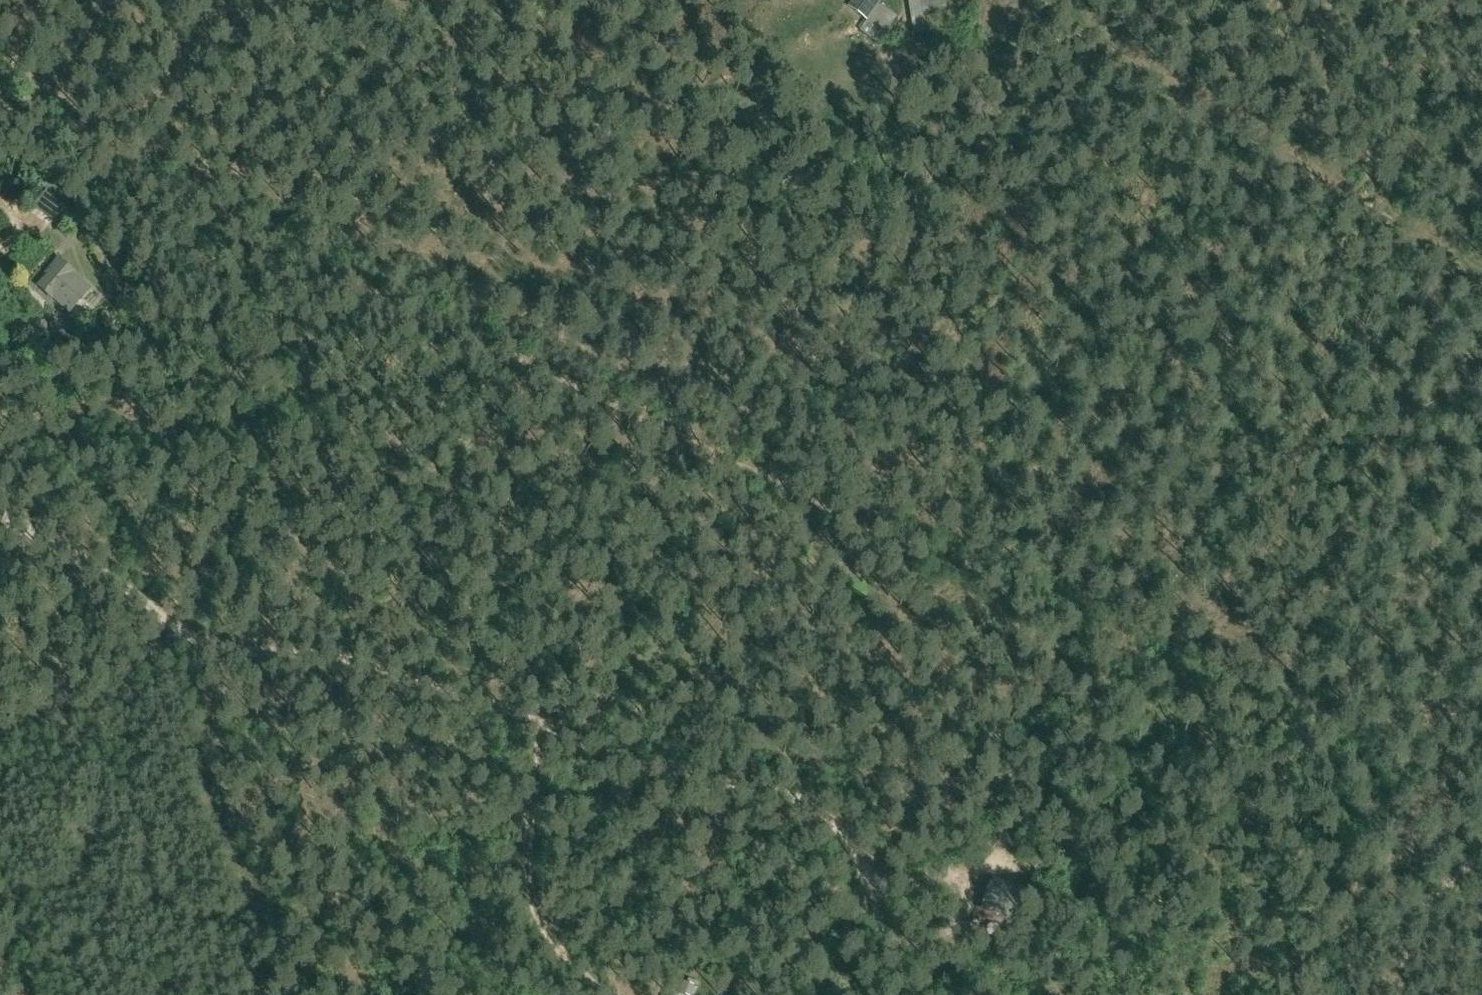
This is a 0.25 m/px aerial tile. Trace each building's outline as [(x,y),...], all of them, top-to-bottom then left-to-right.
[(848,7),(864,19),(879,0),(853,0),(848,7)] [(914,32),(928,31),(927,13),(951,12),(950,0),(912,0),(914,32)] [(39,286),(70,314),(92,290),(61,262),(39,286)] [(992,882),(983,909),(1018,921),(1027,894),(992,882)]
